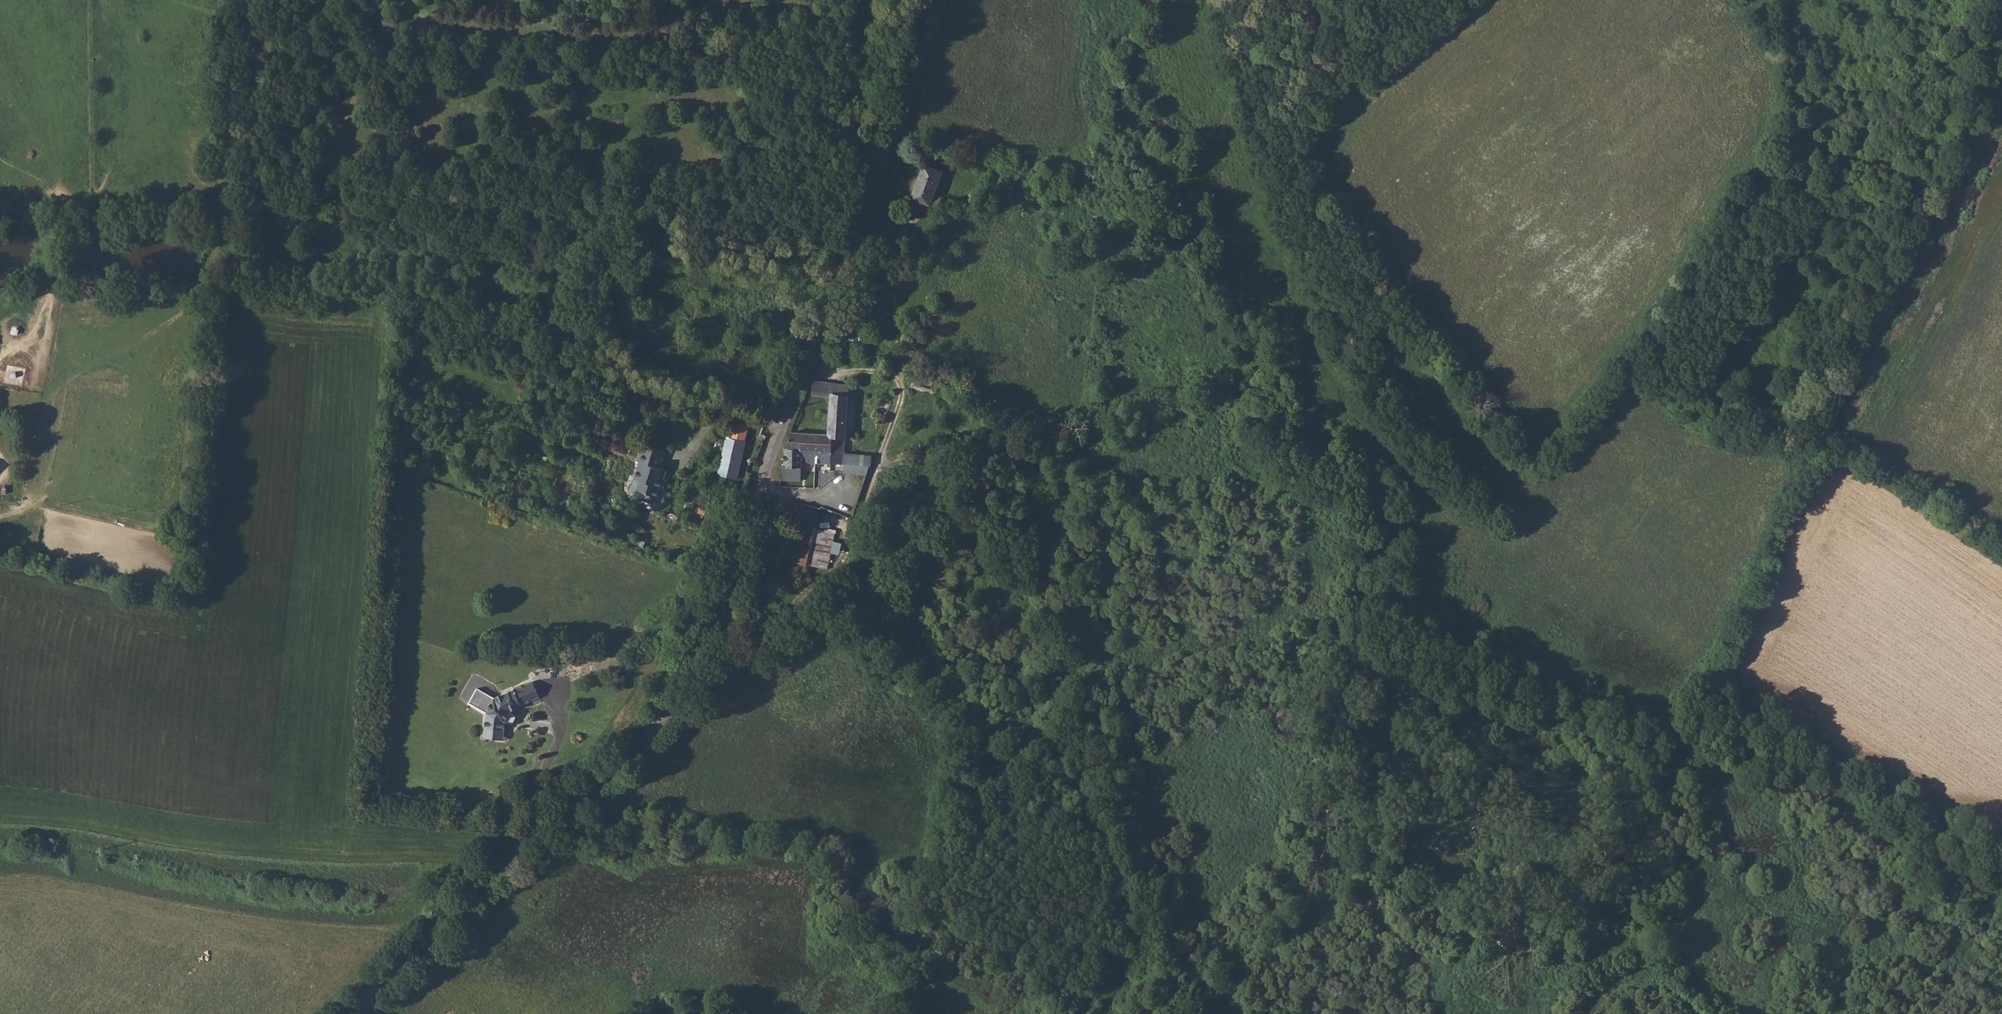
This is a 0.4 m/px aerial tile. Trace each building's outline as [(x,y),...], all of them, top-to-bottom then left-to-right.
[(918,164),(906,196),(924,203),(936,170),(918,164)] [(827,386),(826,399),(824,436),(827,436),(827,463),(837,463),(838,440),(840,437),(840,433),(842,433),(843,416),(844,386),(837,386),(827,386)] [(740,474),(748,440),(747,440),(751,424),(736,420),(731,437),(727,436),(720,469),(740,474)] [(787,435),(785,435),(784,449),(813,450),(812,463),(814,462),(827,463),(827,436),(824,436),(791,435),(787,435)] [(657,503),(667,469),(662,467),(668,449),(650,443),(645,456),(642,455),(635,478),(640,479),(633,497),(657,503)] [(796,481),(797,462),(812,463),(813,450),(784,449),(781,449),(780,465),(776,465),(776,474),(776,479),(796,481)] [(817,527),(803,521),(790,556),(804,562),(817,527)] [(511,710),(540,697),(533,680),(495,697),(478,688),(469,702),(488,712),(486,738),(505,739),(506,720),(511,710)]
